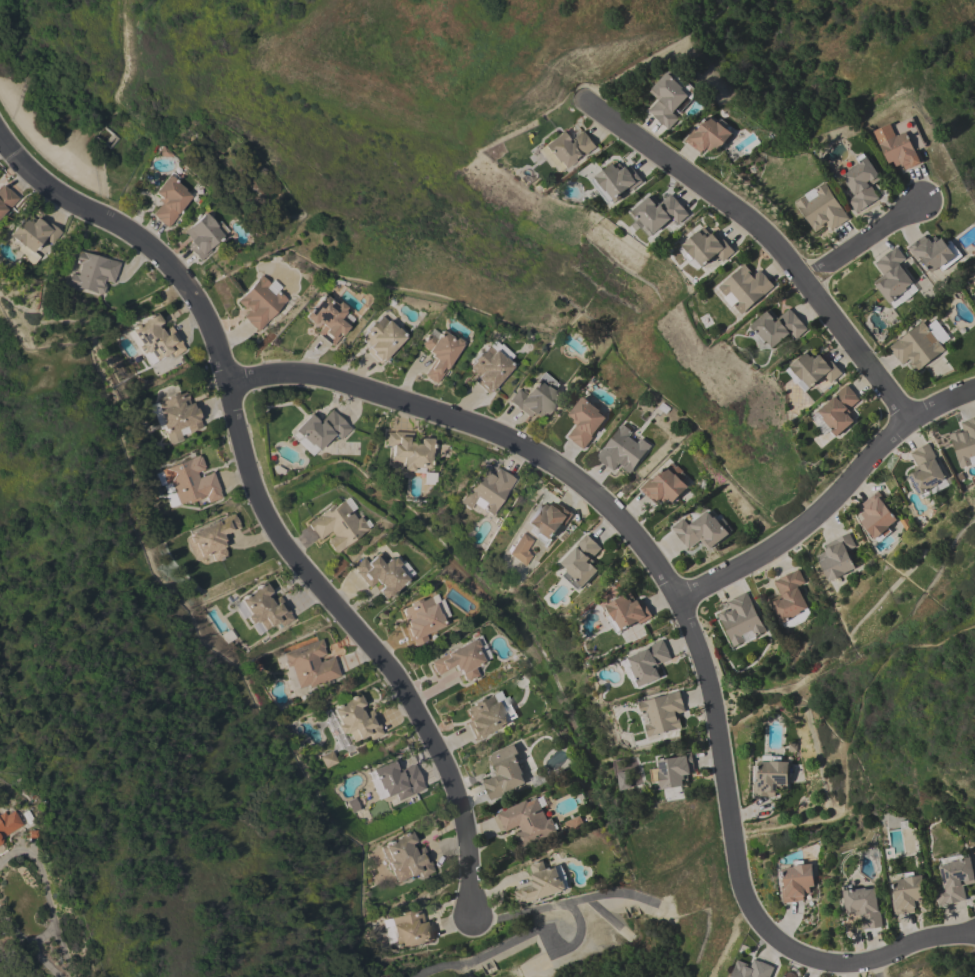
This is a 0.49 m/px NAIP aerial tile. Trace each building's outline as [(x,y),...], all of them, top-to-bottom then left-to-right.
[(648,110),(658,99),(649,91),(667,72),(669,74),(678,73),(694,88),(691,100),(687,97),(672,112),(678,118),(668,129),(648,110)] [(693,129),(695,131),(708,115),(717,122),(718,122),(720,118),(728,124),(725,128),(731,133),(730,135),(732,137),(726,144),(724,142),(717,150),(713,147),(710,151),(705,148),(704,150),(702,149),(700,152),(695,149),(695,150),(684,140),(693,129)] [(873,131),(889,123),(890,124),(893,123),(894,125),(911,117),(925,145),(917,149),(923,161),(904,170),(903,165),(901,166),(900,164),(895,166),(893,161),(888,163),(873,131)] [(561,131),(566,138),(568,136),(571,139),(582,130),(586,135),(587,135),(595,147),(583,156),(582,154),(564,168),(558,161),(557,162),(550,153),(549,154),(543,145),(561,131)] [(856,213),(847,200),(854,196),(841,176),(848,171),(847,170),(857,163),(857,162),(857,161),(855,158),(862,153),(864,157),(865,156),(881,178),(870,185),(878,197),(856,213)] [(611,163),(614,166),(618,163),(622,168),(625,166),(626,168),(629,165),(632,170),(633,169),(642,181),(630,191),(627,188),(612,199),(612,198),(609,201),(602,191),(600,191),(596,186),(594,185),(590,180),(611,163)] [(171,171),(178,177),(174,181),(184,189),(183,190),(191,196),(175,215),(177,216),(167,228),(156,219),(157,218),(152,214),(161,203),(157,200),(159,197),(153,192),(171,171)] [(848,218),(836,226),(830,230),(825,222),(822,224),(824,225),(814,232),(794,202),(805,195),(808,201),(817,195),(813,189),(824,182),(848,218)] [(6,208),(0,215),(0,187),(2,185),(7,189),(18,198),(8,209),(6,208)] [(651,194),(659,203),(670,193),(688,214),(676,225),(671,218),(653,233),(648,226),(646,227),(638,218),(637,219),(631,211),(651,194)] [(61,232),(51,244),(43,238),(33,251),(40,257),(34,263),(31,264),(26,260),(26,256),(17,249),(21,245),(8,235),(25,213),(34,220),(35,218),(37,219),(40,215),(61,232)] [(205,213),(217,226),(215,227),(223,235),(208,248),(210,251),(200,260),(187,245),(190,242),(189,241),(191,239),(184,231),(205,213)] [(733,252),(722,261),(715,254),(701,266),(694,258),(693,259),(681,245),(702,226),(709,234),(711,233),(712,234),(716,231),(733,252)] [(941,271),(938,267),(930,273),(918,257),(916,259),(907,247),(923,235),(926,239),(927,237),(929,240),(934,236),(937,240),(940,238),(946,245),(948,243),(947,243),(946,242),(946,241),(947,241),(948,240),(949,240),(949,241),(950,242),(951,242),(961,255),(941,271)] [(873,282),(883,275),(874,262),(896,246),(904,258),(898,263),(912,282),(905,288),(906,289),(896,296),(897,297),(889,303),(873,282)] [(119,262),(115,276),(114,276),(112,282),(103,280),(102,283),(104,284),(104,286),(105,286),(103,293),(102,293),(101,294),(67,285),(71,273),(77,275),(80,264),(74,262),(77,250),(119,262)] [(741,314),(732,304),(730,306),(723,298),(725,296),(717,287),(721,283),(721,284),(740,267),(740,266),(743,264),(751,273),(750,274),(751,276),(759,270),(773,286),(741,314)] [(257,331),(246,321),(247,321),(242,316),(248,309),(246,307),(244,309),(236,301),(260,275),(261,276),(263,274),(266,277),(265,279),(269,283),(265,288),(273,296),(277,291),(286,299),(257,331)] [(316,333),(322,325),(319,323),(316,327),(312,324),(312,323),(304,317),(304,316),(312,305),(313,306),(322,295),(324,297),(325,296),(336,305),(338,301),(345,307),(343,310),(354,319),(332,346),(316,333)] [(806,329),(795,339),(790,332),(772,348),(766,340),(764,342),(757,333),(756,334),(749,326),(769,308),(777,318),(788,308),(806,329)] [(181,343),(180,343),(184,349),(173,357),(169,351),(161,357),(161,356),(156,360),(154,357),(153,358),(151,354),(152,353),(150,351),(147,353),(145,352),(142,354),(137,347),(140,344),(130,330),(143,321),(142,320),(153,312),(154,313),(155,313),(160,321),(160,322),(156,325),(158,329),(159,328),(162,332),(170,326),(181,343)] [(379,364),(365,350),(369,346),(361,338),(362,337),(361,336),(367,330),(366,328),(372,321),(374,323),(380,316),(386,321),(387,320),(392,325),(393,324),(403,333),(402,334),(405,337),(379,364)] [(930,331),(929,332),(936,340),(944,349),(916,371),(915,370),(914,371),(909,364),(910,364),(908,362),(910,361),(908,358),(901,364),(897,359),(887,348),(898,339),(898,340),(922,321),(930,331)] [(436,383),(432,381),(432,382),(426,378),(427,377),(423,375),(434,359),(430,356),(431,354),(426,351),(427,350),(419,345),(427,333),(435,339),(441,330),(454,339),(456,337),(462,341),(461,343),(462,344),(436,383)] [(490,391),(490,390),(487,393),(473,380),(477,376),(469,369),(470,368),(469,366),(474,361),(472,359),(480,351),(481,353),(488,345),(494,351),(495,349),(504,358),(505,357),(510,362),(510,363),(513,366),(490,391)] [(841,373),(830,383),(823,375),(809,388),(802,379),(801,380),(789,367),(810,348),(817,356),(819,354),(820,356),(823,353),(841,373)] [(508,400),(517,388),(525,395),(542,372),(559,384),(553,391),(560,397),(546,415),(546,414),(542,419),(535,412),(533,414),(531,413),(529,417),(508,400)] [(836,436),(829,429),(830,428),(822,419),(824,418),(818,411),(836,395),(835,394),(846,384),(855,395),(858,400),(847,409),(850,413),(848,415),(853,421),(836,436)] [(202,420),(200,420),(202,427),(189,432),(187,425),(179,429),(183,439),(170,444),(166,433),(167,432),(166,428),(164,429),(160,417),(161,417),(158,410),(159,410),(157,403),(167,399),(166,397),(176,393),(177,395),(186,391),(190,403),(195,401),(202,420)] [(582,396),(590,402),(590,403),(599,410),(598,412),(605,417),(590,436),(592,437),(582,449),(571,441),(572,440),(567,436),(576,425),(572,422),(574,419),(568,414),(582,396)] [(350,429),(340,439),(334,433),(317,450),(311,444),(310,445),(301,437),(300,437),(296,441),(290,435),(294,431),(293,430),(312,412),(320,420),(331,409),(350,429)] [(966,420),(974,417),(974,463),(971,464),(970,464),(960,468),(949,434),(959,431),(959,433),(963,432),(960,423),(966,420)] [(621,423),(632,431),(628,436),(636,443),(640,438),(650,445),(629,473),(619,466),(620,464),(618,463),(612,470),(607,466),(595,457),(621,423)] [(315,451),(293,431),(288,435),(310,456),(315,451)] [(412,432),(412,442),(417,442),(416,444),(420,444),(420,438),(421,438),(422,438),(431,438),(431,439),(432,439),(432,453),(431,453),(430,468),(412,467),(412,471),(404,470),(404,466),(402,466),(402,462),(391,461),(391,445),(385,445),(385,432),(392,432),(392,431),(412,432)] [(927,443),(934,456),(933,457),(944,478),(936,482),(937,484),(926,490),(929,495),(921,499),(919,495),(918,495),(907,475),(914,471),(913,468),(917,466),(910,453),(915,450),(927,443)] [(170,482),(166,484),(163,477),(164,477),(161,470),(197,455),(198,457),(199,456),(204,467),(202,467),(203,469),(196,472),(198,478),(212,472),(219,490),(219,491),(221,497),(208,503),(206,497),(189,503),(188,500),(179,504),(170,482)] [(480,466),(490,472),(488,474),(491,476),(497,467),(515,479),(507,491),(507,490),(491,515),(472,503),(468,509),(457,502),(480,466)] [(674,475),(675,474),(688,486),(672,503),(667,498),(663,503),(660,499),(655,504),(650,499),(649,499),(639,489),(650,478),(652,481),(666,467),(674,475)] [(876,491),(886,502),(883,504),(895,519),(887,526),(888,527),(887,528),(890,531),(883,537),(880,533),(874,538),(860,521),(864,518),(860,513),(864,510),(862,508),(864,507),(861,503),(876,491)] [(355,520),(359,517),(363,522),(363,523),(367,528),(336,553),(327,540),(333,536),(329,531),(319,539),(312,530),(311,530),(306,524),(331,504),(333,506),(341,500),(355,520)] [(572,514),(563,526),(560,524),(549,539),(540,533),(539,533),(525,523),(538,505),(542,508),(546,503),(550,506),(552,504),(553,505),(555,502),(572,514)] [(671,527),(683,518),(688,525),(706,511),(712,518),(714,516),(722,527),(726,523),(731,530),(707,549),(699,540),(688,549),(671,527)] [(216,522),(216,521),(232,514),(234,517),(238,524),(237,524),(238,527),(221,535),(223,540),(222,541),(224,546),(223,547),(226,554),(225,554),(226,556),(214,561),(210,553),(201,557),(200,556),(195,558),(185,538),(190,536),(190,534),(216,522)] [(519,533),(531,540),(524,550),(527,552),(526,553),(530,555),(523,566),(506,554),(519,533)] [(816,556),(825,551),(824,549),(826,548),(824,544),(848,533),(854,546),(845,550),(854,567),(844,572),(844,574),(828,581),(816,556)] [(576,546),(575,545),(586,534),(600,548),(590,559),(593,562),(591,564),(597,570),(581,587),(580,586),(577,589),(569,581),(573,577),(565,570),(567,569),(562,564),(561,562),(576,546)] [(355,572),(356,571),(352,566),(362,557),(366,562),(378,552),(386,560),(389,558),(390,560),(393,557),(399,564),(396,566),(407,580),(396,589),(396,590),(385,600),(378,590),(382,586),(380,584),(379,584),(376,581),(369,587),(355,572)] [(798,569),(804,582),(796,586),(809,613),(803,621),(792,626),(782,626),(781,623),(780,623),(769,600),(780,595),(773,581),(798,569)] [(290,613),(289,613),(293,619),(280,628),(278,625),(280,624),(278,621),(258,635),(251,625),(255,622),(254,621),(251,623),(246,617),(244,619),(233,605),(240,601),(239,600),(252,591),(251,590),(262,582),(263,584),(263,583),(269,591),(268,591),(269,592),(265,595),(267,598),(268,597),(271,602),(278,596),(290,613)] [(765,631),(753,636),(750,630),(740,635),(743,641),(732,646),(717,614),(718,614),(718,613),(725,609),(726,611),(730,609),(726,602),(732,599),(732,598),(745,591),(765,631)] [(652,616),(639,624),(637,621),(627,627),(627,626),(620,630),(620,629),(615,632),(605,614),(609,612),(605,606),(630,592),(635,601),(637,600),(638,601),(642,599),(652,616)] [(425,633),(428,640),(414,646),(412,639),(409,640),(402,623),(405,622),(405,621),(406,620),(402,611),(404,610),(403,608),(410,605),(409,603),(419,599),(420,601),(429,597),(432,604),(433,603),(438,614),(440,614),(443,620),(442,621),(443,625),(425,633)] [(320,639),(323,647),(322,647),(324,654),(316,657),(319,662),(333,657),(340,676),(309,687),(308,685),(299,688),(290,666),(286,667),(283,660),(285,660),(282,653),(320,639)] [(471,639),(472,641),(474,640),(477,646),(475,647),(483,662),(474,667),(478,676),(466,682),(462,673),(461,674),(458,669),(456,670),(453,666),(437,675),(435,671),(434,672),(431,665),(429,661),(471,639)] [(638,687),(638,686),(634,688),(630,680),(635,678),(629,666),(631,665),(628,658),(649,647),(648,646),(662,640),(669,653),(668,653),(670,658),(657,664),(659,668),(656,670),(659,677),(638,687)] [(647,737),(644,725),(650,723),(647,712),(641,714),(637,702),(642,700),(642,701),(679,691),(685,711),(675,714),(676,717),(678,716),(681,727),(647,737)] [(381,727),(379,727),(383,733),(371,740),(367,734),(359,738),(360,739),(354,742),(348,732),(345,734),(344,732),(340,734),(336,726),(340,724),(331,709),(345,701),(344,700),(356,694),(357,695),(362,703),(361,703),(362,704),(357,707),(359,710),(360,710),(363,714),(371,709),(381,727)] [(475,740),(465,722),(470,720),(465,710),(466,710),(465,708),(472,705),(471,702),(480,697),(482,699),(490,694),(494,701),(495,700),(507,722),(475,740)] [(514,743),(518,753),(515,755),(518,762),(518,763),(522,773),(521,774),(525,783),(503,793),(504,794),(491,801),(482,782),(495,776),(493,772),(496,770),(494,765),(492,766),(487,756),(514,743)] [(339,762),(327,768),(321,757),(332,750),(339,762)] [(694,771),(690,772),(690,774),(687,774),(688,781),(683,782),(683,786),(661,789),(660,781),(655,782),(654,773),(658,772),(658,771),(659,771),(658,759),(677,756),(676,753),(691,751),(694,771)] [(786,791),(777,791),(777,786),(776,786),(776,792),(774,792),(774,796),(753,795),(754,781),(757,781),(758,761),(762,761),(763,755),(780,756),(779,761),(787,761),(786,791)] [(385,797),(382,789),(380,790),(375,779),(375,780),(370,769),(390,759),(391,760),(394,759),(399,770),(413,763),(424,788),(398,801),(394,793),(385,797)] [(630,788),(628,771),(617,772),(619,790),(630,788)] [(347,801),(354,797),(360,809),(353,813),(347,801)] [(526,800),(527,802),(536,798),(546,820),(551,817),(554,824),(555,823),(557,828),(554,829),(555,832),(520,848),(514,834),(521,831),(518,825),(504,832),(501,826),(502,825),(499,819),(497,815),(496,813),(526,800)] [(1,843),(0,844),(0,813),(3,811),(5,815),(13,810),(22,825),(4,835),(3,833),(2,834),(3,835),(1,843)] [(578,815),(583,826),(567,833),(563,822),(578,815)] [(432,864),(431,865),(434,871),(423,876),(420,871),(398,882),(391,870),(388,869),(387,865),(388,865),(379,847),(383,845),(382,845),(397,837),(396,837),(408,831),(408,832),(409,832),(414,841),(409,844),(411,847),(412,847),(414,850),(422,846),(432,864)] [(966,900),(938,906),(935,891),(943,889),(938,866),(940,866),(938,859),(967,853),(968,857),(974,883),(962,885),(966,900)] [(561,881),(563,880),(565,888),(563,889),(563,890),(519,905),(518,902),(517,902),(514,895),(515,894),(514,891),(532,885),(530,880),(532,879),(531,874),(532,873),(530,866),(531,866),(530,864),(542,860),(545,869),(555,865),(561,881)] [(783,903),(781,890),(785,889),(782,868),(793,866),(793,865),(794,865),(794,861),(803,860),(803,864),(812,863),(812,867),(814,886),(809,886),(810,892),(804,893),(805,896),(802,896),(803,900),(783,903)] [(892,900),(895,899),(892,880),(903,879),(903,877),(904,877),(903,873),(912,871),(913,876),(921,875),(926,902),(914,904),(915,907),(913,907),(914,912),(894,915),(892,900)] [(878,912),(880,912),(882,927),(868,929),(868,928),(862,929),(859,915),(855,915),(855,912),(846,913),(843,890),(854,888),(854,889),(865,888),(865,889),(875,888),(878,912)] [(434,939),(396,949),(393,937),(394,937),(391,925),(393,925),(391,917),(400,915),(400,912),(411,909),(411,912),(418,910),(419,911),(420,911),(423,922),(429,920),(434,939)] [(773,967),(769,976),(729,976),(735,964),(737,959),(748,964),(747,967),(750,968),(753,959),(759,961),(760,961),(773,967)]
